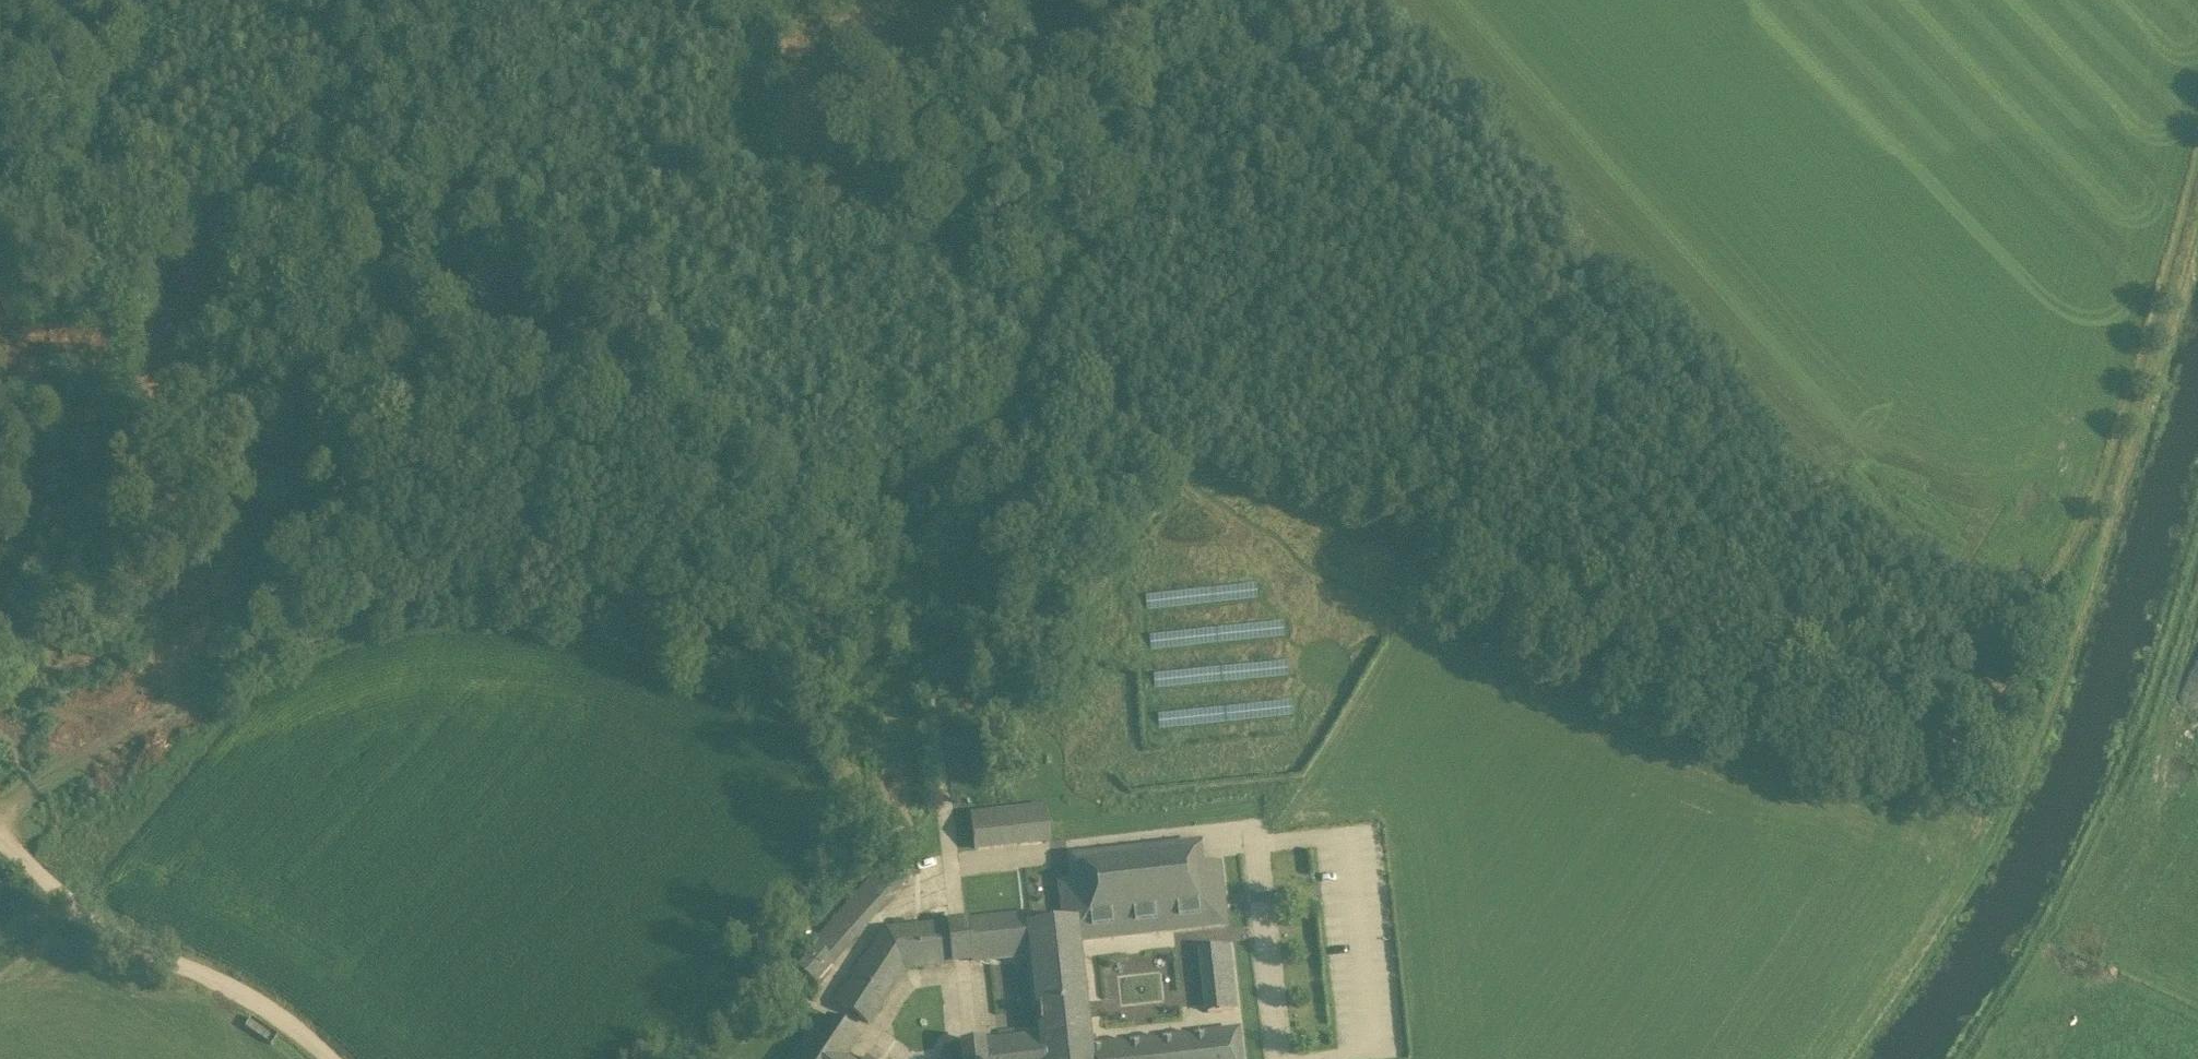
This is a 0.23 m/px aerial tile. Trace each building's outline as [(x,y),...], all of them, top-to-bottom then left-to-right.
[(971,814),(974,854),(1050,845),(1045,806),(971,814)] [(1204,866),(1201,843),(1071,858),(1074,880),(1057,882),(1061,924),(1034,927),(1032,913),(901,927),(900,921),(885,923),(885,929),(835,1005),(870,1028),(906,974),(1030,959),(1038,1037),(942,1049),(943,1058),(1243,1058),(1239,1030),(1098,1046),(1098,1050),(1092,1051),(1080,946),(1227,929),(1224,901),(1220,864),(1204,866)] [(1237,1012),(1229,946),(1197,951),(1205,1019),(1237,1012)] [(817,987),(836,965),(817,948),(797,970),(817,987)] [(860,1042),(821,1016),(793,1058),(849,1058),(860,1042)]
